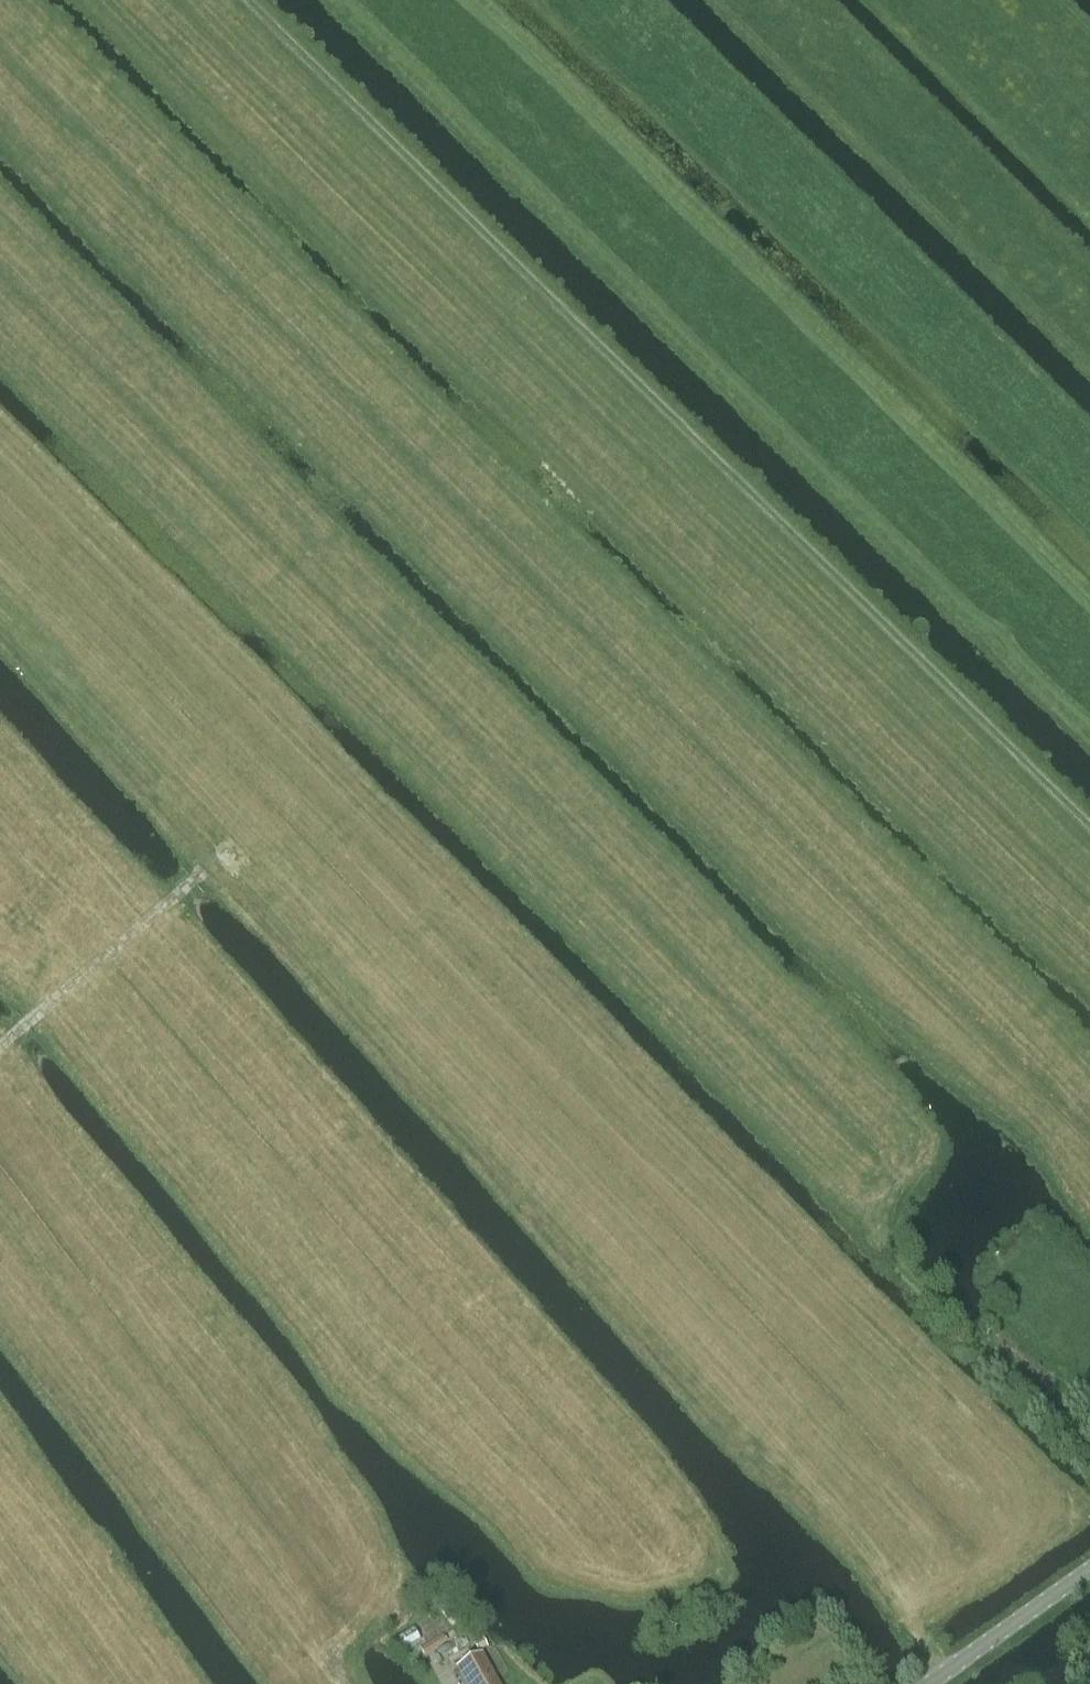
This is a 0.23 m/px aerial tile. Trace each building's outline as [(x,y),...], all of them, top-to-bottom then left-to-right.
[(459,1669),(467,1683),(498,1683),(483,1657),(459,1669)]
